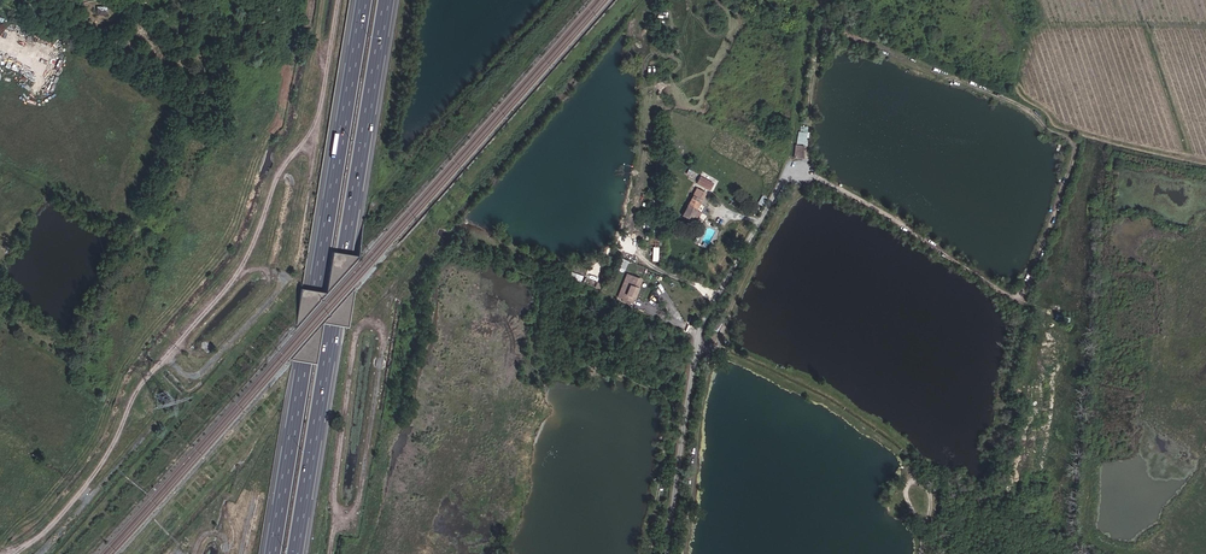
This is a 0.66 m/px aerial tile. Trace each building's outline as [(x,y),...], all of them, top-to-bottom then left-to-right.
[(109,6),(97,6),(98,15),(110,15),(109,6)] [(798,131),(797,143),(807,144),(808,131),(798,131)] [(696,179),(700,172),(690,166),(686,174),(696,179)] [(701,175),(697,183),(710,190),(714,182),(701,175)] [(707,190),(699,185),(683,213),(692,217),(698,207),(700,202),(699,202),(701,199),(702,200),(707,190)] [(702,210),(698,207),(692,217),(696,220),(702,210)] [(622,258),(619,266),(626,268),(629,260),(622,258)] [(639,298),(648,279),(635,272),(626,291),(639,298)] [(599,284),(601,279),(589,273),(587,278),(599,284)] [(639,298),(626,291),(623,296),(637,303),(639,298)]
